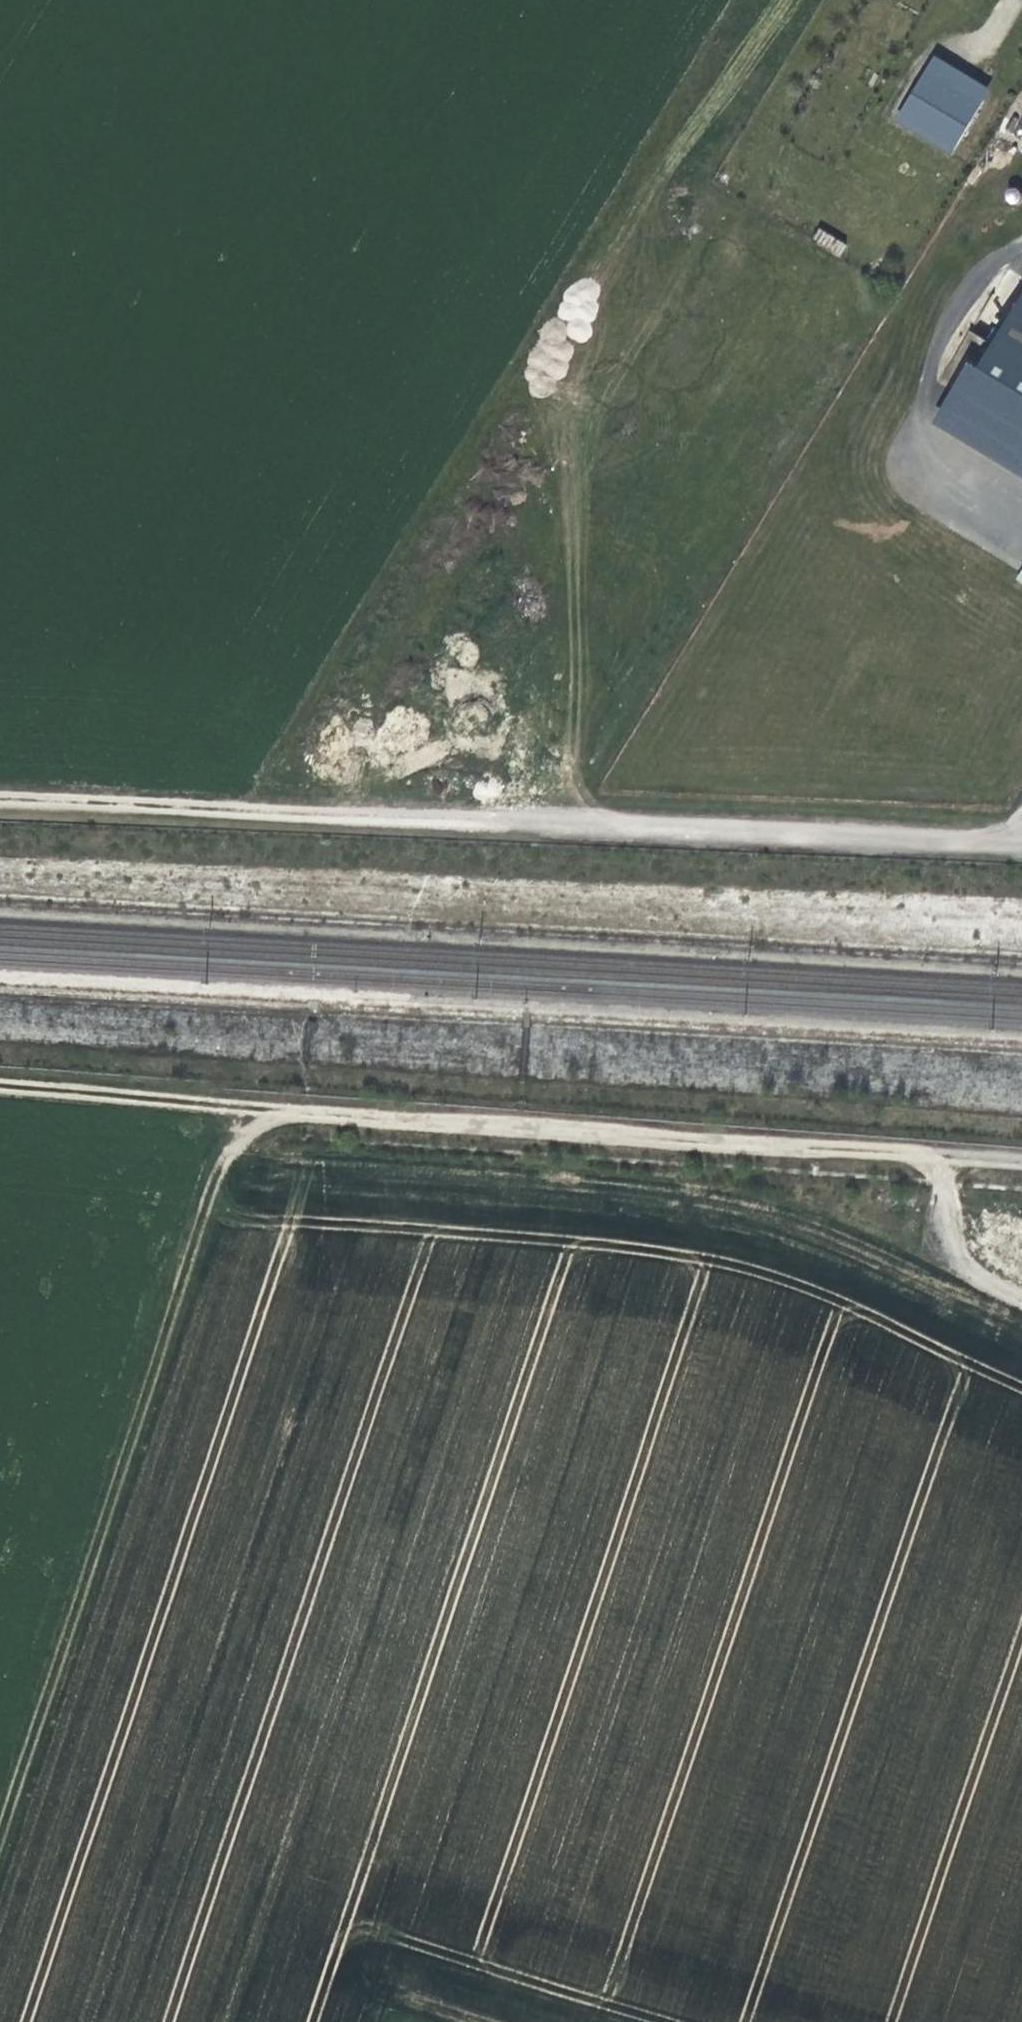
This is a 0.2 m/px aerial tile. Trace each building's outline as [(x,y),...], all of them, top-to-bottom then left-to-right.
[(926,55),(894,125),(955,153),(988,83),(926,55)] [(839,256),(846,244),(819,228),(811,240),(839,256)] [(1021,368),(1021,304),(956,415),(983,432),(1021,368)] [(983,432),(1021,455),(1021,368),(983,432)]
